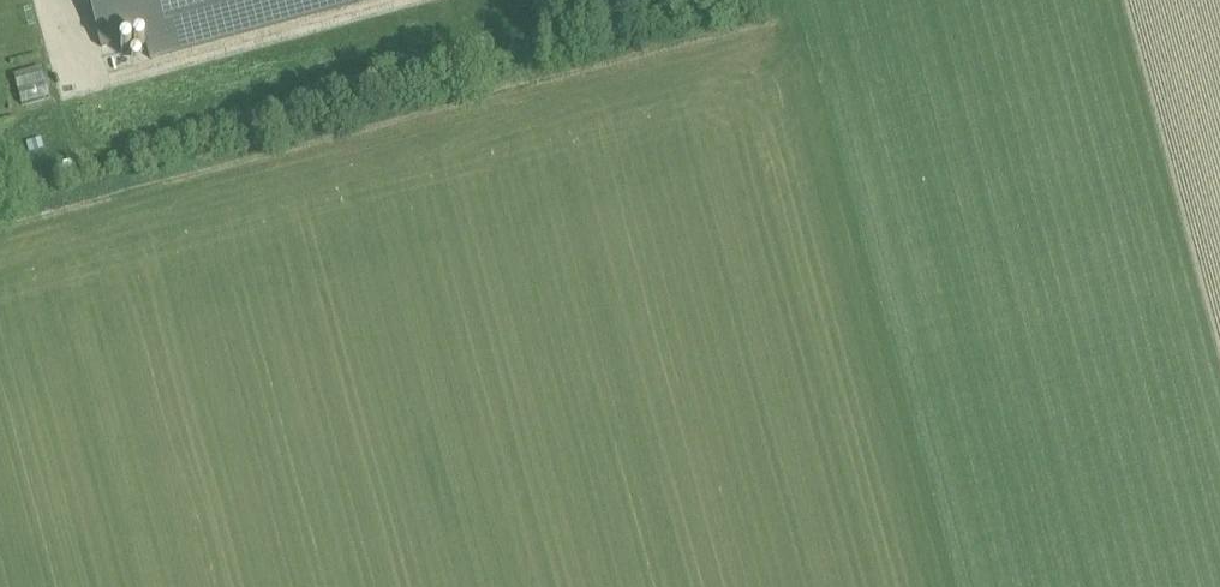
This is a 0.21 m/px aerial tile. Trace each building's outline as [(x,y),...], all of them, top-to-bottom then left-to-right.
[(100,45),(100,46),(143,35),(272,0),(88,0),(100,45)] [(143,35),(149,57),(362,0),(272,0),(143,35)]
